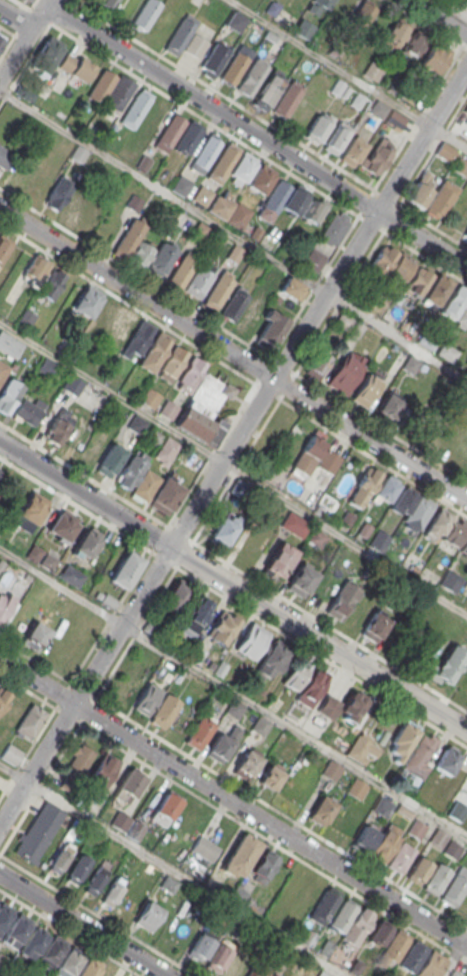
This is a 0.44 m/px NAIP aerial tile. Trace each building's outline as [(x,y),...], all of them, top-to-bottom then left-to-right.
[(112,11),(117,0),(98,0),(97,3),(112,11)] [(144,35),(162,5),(154,0),(147,0),(130,27),(144,35)] [(328,12),(335,0),(313,0),(312,2),(328,12)] [(362,33),(378,10),(364,0),(362,0),(347,22),(362,33)] [(225,24),(239,33),(248,18),(234,9),(225,24)] [(164,50),(178,58),(198,25),(184,17),(164,50)] [(308,38),(315,24),(300,17),(294,31),(308,38)] [(393,54),(410,28),(395,19),(379,44),(393,54)] [(416,57),(428,37),(414,29),(402,50),(416,57)] [(209,42),(195,33),(184,50),(198,59),(209,42)] [(32,63),(49,72),(65,44),(47,34),(32,63)] [(419,69),(436,78),(450,49),(433,40),(419,69)] [(212,80),(230,50),(217,42),(199,72),(212,80)] [(219,79),(233,88),(253,55),(239,46),(219,79)] [(95,70),(71,49),(57,65),(68,75),(65,78),(78,89),(95,70)] [(236,90),(250,99),(270,66),(256,57),(236,90)] [(387,71),(370,60),(360,75),(377,86),(387,71)] [(250,101),(264,111),(287,78),(274,68),(250,101)] [(87,97),(101,106),(118,78),(104,69),(87,97)] [(104,103),(119,112),(136,85),(120,75),(104,103)] [(271,113),(285,121),(305,88),(291,80),(271,113)] [(120,122),(134,130),(152,96),(138,88),(120,122)] [(368,112),(380,120),(389,108),(376,100),(368,112)] [(466,140),(466,109),(461,106),(450,133),(466,140)] [(382,123),(398,133),(407,118),(391,108),(382,123)] [(303,137),(318,145),(333,118),(318,110),(303,137)] [(154,147),(167,155),(187,122),(174,114),(154,147)] [(338,156),(352,127),(338,120),(323,148),(338,156)] [(189,168),(202,176),(224,141),(210,132),(189,168)] [(338,159),(352,168),(367,144),(353,135),(338,159)] [(376,177),(395,146),(380,136),(360,167),(376,177)] [(449,162),(456,149),(442,141),(434,154),(449,162)] [(206,178),(219,187),(241,151),(227,143),(206,178)] [(77,145),(70,157),(81,164),(88,152),(77,145)] [(4,172),(14,154),(0,146),(0,170),(4,172)] [(465,176),(466,173),(466,160),(458,155),(451,168),(465,176)] [(276,173),(261,163),(246,186),(262,196),(276,173)] [(439,179),(423,170),(405,200),(420,209),(439,179)] [(290,181),(275,175),(257,218),(272,224),(290,181)] [(70,179),(54,176),(48,208),(64,211),(70,179)] [(180,176),(171,190),(184,198),(193,184),(180,176)] [(459,188),(443,179),(424,211),(440,220),(459,188)] [(310,190),(293,183),(281,210),(298,217),(310,190)] [(201,185),(192,200),(206,208),(214,193),(201,185)] [(90,200),(76,191),(61,214),(75,223),(90,200)] [(133,195),(126,207),(137,214),(144,202),(133,195)] [(315,225),(329,204),(316,196),(302,217),(315,225)] [(215,197),(207,212),(224,221),(232,207),(215,197)] [(238,204),(227,222),(241,230),(252,212),(238,204)] [(335,248),(351,219),(334,210),(318,239),(335,248)] [(111,254),(125,263),(147,227),(133,219),(111,254)] [(199,222),(191,234),(202,241),(210,229),(199,222)] [(0,234),(0,265),(13,240),(0,234)] [(399,287),(415,262),(384,242),(368,267),(399,287)] [(147,269),(162,279),(178,253),(163,243),(147,269)] [(234,245),(226,258),(237,264),(245,251),(234,245)] [(327,256),(311,247),(301,264),(317,273),(327,256)] [(166,285),(180,293),(201,258),(188,249),(166,285)] [(18,279),(35,289),(50,265),(33,254),(18,279)] [(451,280),(435,272),(419,263),(403,293),(436,310),(451,280)] [(37,296),(52,303),(67,274),(52,267),(37,296)] [(202,305),(216,313),(238,278),(224,270),(202,305)] [(307,288),(288,275),(278,290),(297,303),(307,288)] [(105,293),(87,282),(70,311),(88,322),(105,293)] [(466,294),(466,290),(455,283),(439,314),(453,321),(466,294)] [(220,316),(233,324),(252,294),(238,286),(220,316)] [(466,332),(466,302),(454,324),(466,332)] [(107,329),(122,341),(139,318),(124,307),(107,329)] [(255,343),(271,353),(289,323),(269,311),(263,319),(269,323),(255,343)] [(333,323),(347,332),(355,320),(341,311),(333,323)] [(121,356),(128,360),(133,353),(139,357),(157,329),(143,320),(121,356)] [(0,329),(0,351),(16,360),(25,344),(0,329)] [(139,366),(152,375),(174,339),(160,331),(139,366)] [(451,363),(458,351),(442,342),(436,354),(451,363)] [(157,376),(171,385),(189,355),(175,346),(157,376)] [(332,357),(319,349),(306,373),(318,380),(332,357)] [(345,396),(365,361),(346,349),(325,385),(345,396)] [(175,388),(189,396),(208,366),(194,357),(175,388)] [(55,366),(46,358),(37,368),(46,376),(55,366)] [(0,361),(0,386),(11,367),(0,361)] [(214,448),(227,423),(217,417),(233,386),(205,371),(174,428),(214,448)] [(365,408),(382,380),(367,372),(351,400),(365,408)] [(85,382),(69,373),(60,387),(76,397),(85,382)] [(23,386),(8,378),(0,392),(0,411),(7,415),(23,386)] [(82,400),(98,411),(108,397),(91,386),(82,400)] [(154,409),(161,395),(147,387),(140,401),(154,409)] [(376,411),(393,420),(403,400),(387,391),(376,411)] [(18,428),(39,420),(36,411),(43,408),(39,396),(11,405),(18,428)] [(42,438),(58,447),(76,415),(60,406),(42,438)] [(110,417),(120,423),(127,412),(118,406),(110,417)] [(148,422),(135,413),(126,427),(139,435),(148,422)] [(305,477),(330,438),(315,429),(290,468),(305,477)] [(77,459),(91,468),(110,441),(96,431),(77,459)] [(178,442),(165,436),(154,461),(168,467),(178,442)] [(126,451),(113,442),(95,470),(109,478),(126,451)] [(331,474),(342,457),(328,448),(317,465),(331,474)] [(128,491),(149,459),(135,449),(114,481),(128,491)] [(380,472),(366,465),(347,503),(361,510),(380,472)] [(161,477),(148,469),(130,494),(143,503),(161,477)] [(386,506),(401,482),(387,473),(372,497),(386,506)] [(149,499),(169,512),(185,488),(165,475),(149,499)] [(404,517),(400,524),(417,534),(435,501),(403,483),(389,509),(404,517)] [(30,533),(49,501),(31,490),(11,522),(30,533)] [(453,517),(440,507),(421,532),(434,541),(453,517)] [(67,545),(80,517),(58,508),(46,536),(67,545)] [(310,524),(289,510),(280,525),(301,538),(310,524)] [(238,525),(222,516),(209,539),(225,548),(238,525)] [(456,517),(439,545),(454,554),(466,531),(466,523),(456,517)] [(72,550),(88,560),(103,536),(88,526),(72,550)] [(382,552),(390,536),(377,529),(368,546),(382,552)] [(296,551),(279,541),(261,571),(278,581),(296,551)] [(143,559),(126,549),(109,581),(126,590),(143,559)] [(303,598),(319,572),(301,561),(285,588),(303,598)] [(77,589),(85,575),(66,564),(58,577),(77,589)] [(191,587),(177,578),(160,606),(174,615),(191,587)] [(358,587),(341,580),(326,615),(342,622),(358,587)] [(0,590),(0,627),(15,597),(0,590)] [(179,632),(194,640),(214,604),(199,596),(179,632)] [(38,652),(51,629),(17,608),(5,628),(22,639),(21,641),(38,652)] [(223,646),(240,619),(223,608),(206,636),(223,646)] [(391,619),(376,608),(362,629),(377,640),(391,619)] [(270,633),(251,621),(233,648),(252,661),(270,633)] [(291,650),(274,639),(255,670),(272,680),(291,650)] [(428,675),(445,687),(466,655),(450,643),(428,675)] [(198,663),(206,651),(195,644),(187,657),(198,663)] [(281,683),(295,691),(310,666),(296,658),(281,683)] [(294,701),(309,709),(329,677),(314,668),(294,701)] [(131,708),(146,717),(163,691),(149,681),(131,708)] [(0,688),(0,713),(11,695),(0,688)] [(351,724),(366,699),(351,690),(343,704),(327,694),(318,711),(333,720),(335,714),(351,724)] [(149,721),(165,730),(181,702),(166,693),(149,721)] [(225,711),(237,719),(245,707),(233,699),(225,711)] [(31,703),(46,712),(29,738),(15,729),(31,703)] [(263,736),(271,722),(258,715),(250,730),(263,736)] [(215,725),(200,750),(185,741),(200,716),(215,725)] [(383,753),(399,763),(419,730),(403,720),(383,753)] [(221,764),(242,730),(234,725),(227,736),(219,732),(205,755),(221,764)] [(362,765),(368,755),(374,758),(382,746),(360,731),(345,754),(362,765)] [(405,771),(424,779),(440,738),(420,731),(405,771)] [(1,756),(17,765),(24,753),(8,743),(1,756)] [(82,776),(95,752),(79,743),(66,767),(82,776)] [(263,755),(247,745),(231,771),(248,781),(263,755)] [(430,772),(444,782),(463,754),(449,745),(430,772)] [(96,789),(122,766),(110,754),(85,776),(96,789)] [(343,767),(330,759),(320,774),(333,782),(343,767)] [(285,770),(270,761),(255,785),(270,794),(285,770)] [(111,798),(128,806),(144,775),(128,766),(111,798)] [(346,792),(359,800),(368,785),(354,777),(346,792)] [(183,798),(167,823),(152,814),(168,788),(183,798)] [(338,803),(322,793),(307,816),(324,827),(338,803)] [(372,809),(386,818),(394,805),(381,796),(372,809)] [(66,812),(43,799),(13,853),(36,865),(66,812)] [(359,816),(343,841),(328,832),(344,807),(359,816)] [(109,824),(137,841),(145,827),(118,810),(109,824)] [(427,827),(415,819),(406,832),(418,840),(427,827)] [(441,849),(449,835),(437,827),(428,841),(441,849)] [(399,837),(383,863),(368,854),(384,828),(399,837)] [(238,880),(261,843),(243,832),(220,869),(238,880)] [(211,863),(221,847),(199,835),(190,850),(211,863)] [(46,868),(58,876),(75,847),(63,839),(46,868)] [(416,849),(401,875),(386,866),(401,840),(416,849)] [(280,856),(266,847),(249,876),(263,885),(280,856)] [(91,859),(80,853),(65,880),(76,886),(91,859)] [(433,863),(419,855),(406,877),(420,886),(433,863)] [(452,872),(436,897),(421,888),(437,862),(452,872)] [(82,891),(94,897),(108,870),(97,864),(82,891)] [(454,872),(466,881),(466,885),(453,907),(438,898),(454,872)] [(127,882),(116,874),(100,900),(111,907),(127,882)] [(340,897),(324,922),(309,913),(325,888),(340,897)] [(357,906),(342,932),(327,923),(343,897),(357,906)] [(132,923),(150,933),(164,909),(146,899),(132,923)] [(0,907),(0,936),(13,915),(0,907)] [(167,942),(185,953),(201,925),(184,914),(167,942)] [(380,948),(395,927),(381,918),(367,938),(380,948)] [(202,963),(219,936),(204,927),(187,954),(202,963)] [(411,938),(395,963),(380,954),(396,929),(411,938)] [(66,948),(50,937),(37,958),(53,969),(66,948)] [(428,948),(412,974),(398,965),(413,939),(428,948)] [(220,944),(206,966),(222,975),(242,975),(251,962),(220,944)] [(67,948),(54,969),(65,975),(72,975),(83,958),(67,948)] [(445,959),(435,975),(417,975),(415,975),(431,950),(445,959)] [(89,956),(76,975),(96,975),(104,965),(89,956)] [(271,973),(257,964),(249,975),(269,975),(271,973)]
